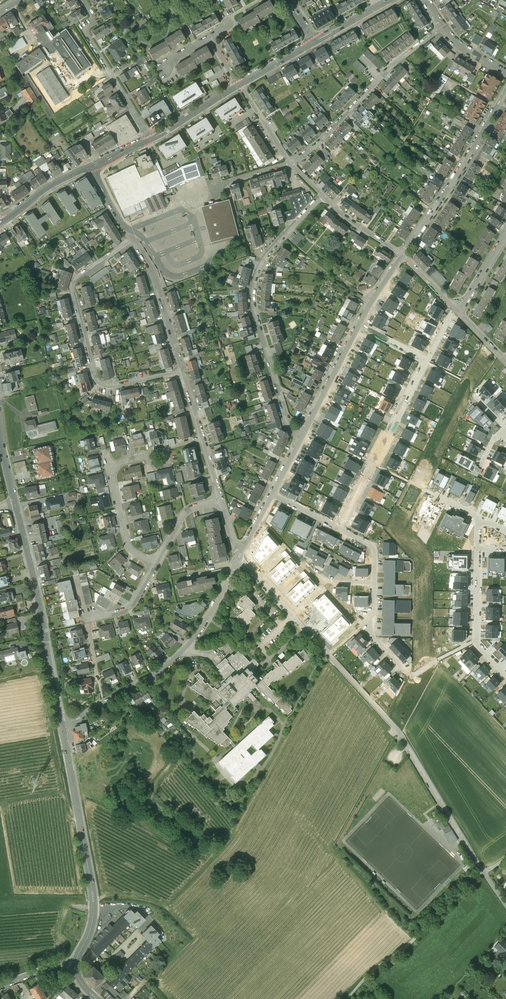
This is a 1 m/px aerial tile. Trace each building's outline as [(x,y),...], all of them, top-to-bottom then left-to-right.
[(42,10),(45,8),(43,5),(42,5),(42,4),(47,1),(47,0),(46,0),(36,0),(42,10)] [(229,9),(238,4),(236,0),(223,0),(229,9)] [(337,7),(341,15),(365,1),(364,0),(348,0),(337,7)] [(271,1),(254,10),(255,12),(260,19),(276,10),(271,1)] [(429,24),(414,1),(406,6),(421,29),(429,24)] [(449,4),(443,9),(447,15),(454,10),(449,4)] [(101,13),(100,13),(104,19),(112,14),(108,8),(105,10),(101,13)] [(330,8),(312,18),(315,24),(315,25),(316,24),(318,28),(336,18),(330,8)] [(81,9),(76,12),(75,10),(73,11),(79,20),(86,16),(81,9)] [(391,9),(376,18),(381,27),(397,19),(391,9)] [(454,10),(447,15),(449,18),(452,22),(459,16),(454,10)] [(72,14),(68,17),(72,24),(79,20),(73,11),(71,13),(72,14)] [(255,12),(239,21),(244,30),(261,21),(260,19),(255,12)] [(11,13),(3,18),(8,25),(16,20),(11,13)] [(216,15),(192,28),(196,36),(220,23),(216,15)] [(36,20),(33,22),(27,27),(35,37),(35,36),(43,47),(51,41),(45,33),(53,28),(49,23),(48,24),(42,16),(36,20)] [(459,16),(452,22),(457,28),(463,23),(459,16)] [(0,20),(0,30),(2,32),(6,29),(5,28),(8,26),(9,27),(8,25),(3,18),(0,20)] [(376,18),(360,27),(366,36),(381,27),(376,18)] [(463,23),(457,28),(461,34),(468,29),(463,23)] [(105,24),(99,28),(104,36),(110,32),(114,30),(111,24),(107,27),(105,24)] [(19,25),(13,29),(16,36),(23,32),(19,25)] [(99,28),(92,32),(97,40),(104,36),(99,28)] [(181,30),(164,40),(165,42),(169,49),(186,39),(181,30)] [(354,30),(330,44),(334,52),(358,38),(354,30)] [(295,31),(271,44),(275,52),(299,38),(295,31)] [(409,32),(394,43),(401,52),(416,40),(409,32)] [(22,37),(8,46),(12,52),(19,48),(20,49),(27,45),(22,37)] [(481,40),(475,37),(472,42),(478,45),(481,40)] [(244,62),(231,38),(223,43),(236,66),(244,62)] [(445,46),(439,40),(433,46),(439,52),(445,46)] [(121,41),(109,49),(116,61),(121,58),(122,58),(119,53),(126,49),(121,41)] [(165,42),(148,51),(153,60),(170,50),(169,49),(165,42)] [(495,48),(485,42),(483,46),(482,48),(491,54),(495,48)] [(394,43),(379,55),(386,63),(401,52),(394,43)] [(445,46),(439,52),(444,57),(450,51),(445,46)] [(207,47),(191,56),(192,58),(196,66),(213,57),(207,47)] [(324,47),(319,50),(325,60),(330,57),(324,47)] [(39,49),(16,65),(21,74),(45,57),(39,49)] [(367,49),(363,54),(379,70),(384,65),(367,49)] [(319,50),(314,53),(320,63),(325,60),(319,50)] [(309,56),(303,59),(308,68),(314,65),(312,61),(309,56)] [(139,57),(135,60),(138,65),(143,62),(139,57)] [(454,62),(451,67),(451,68),(455,70),(462,59),(457,57),(454,62)] [(192,58),(176,67),(181,76),(197,67),(196,66),(192,58)] [(308,68),(303,59),(298,62),(302,68),(303,71),(308,68)] [(462,59),(455,70),(460,73),(466,62),(462,59)] [(365,69),(357,61),(353,65),(361,73),(365,69)] [(466,62),(460,73),(464,75),(470,65),(466,62)] [(296,71),(293,65),(288,68),(293,77),(298,74),(296,71)] [(464,75),(463,77),(464,78),(467,80),(467,79),(468,78),(471,74),(475,67),(470,65),(464,75)] [(127,72),(125,70),(122,73),(122,74),(119,76),(123,83),(140,72),(137,66),(127,72)] [(408,72),(402,66),(396,72),(402,77),(408,72)] [(293,77),(288,68),(283,71),(286,76),(288,80),(293,77)] [(211,69),(204,74),(206,79),(214,74),(211,69)] [(402,77),(396,72),(391,77),(397,83),(402,77)] [(475,76),(471,74),(468,78),(467,79),(472,82),(475,76)] [(277,75),(267,80),(270,85),(280,80),(277,75)] [(485,80),(483,85),(482,84),(478,91),(483,94),(482,95),(485,97),(486,96),(490,98),(492,95),(493,95),(495,92),(495,91),(496,89),(496,90),(498,86),(500,82),(495,79),(496,79),(493,77),(493,78),(488,75),(485,80)] [(397,83),(391,77),(386,83),(392,88),(397,83)] [(200,89),(195,82),(173,96),(182,109),(190,104),(189,103),(191,102),(192,103),(207,93),(203,87),(200,89)] [(109,83),(102,88),(104,92),(99,95),(100,97),(113,89),(109,83)] [(386,83),(380,89),(386,94),(392,88),(386,83)] [(29,87),(20,92),(29,105),(36,98),(29,87)] [(349,87),(331,107),(337,113),(356,93),(349,87)] [(275,111),(260,88),(253,93),(268,116),(275,111)] [(143,89),(137,93),(140,98),(139,99),(142,104),(150,99),(147,94),(144,89),(143,89)] [(374,94),(368,99),(374,105),(380,100),(380,99),(377,97),(374,94)] [(116,95),(109,99),(112,104),(109,106),(110,108),(120,101),(116,95)] [(487,103),(475,96),(472,101),(484,108),(487,103)] [(162,97),(157,100),(161,107),(166,103),(162,97)] [(236,98),(216,110),(224,123),(244,110),(236,98)] [(368,99),(363,105),(369,111),(374,105),(368,99)] [(101,100),(95,104),(99,109),(104,106),(101,100)] [(120,101),(110,108),(111,109),(114,108),(117,113),(125,108),(120,101)] [(484,108),(472,101),(469,106),(481,113),(484,108)] [(172,113),(166,103),(161,107),(167,116),(167,117),(172,113)] [(109,105),(99,111),(100,114),(107,110),(110,108),(109,106),(109,105)] [(369,111),(363,105),(358,110),(364,116),(367,119),(369,121),(369,120),(372,117),(374,115),(369,111)] [(481,113),(469,106),(467,111),(478,118),(481,113)] [(0,107),(0,122),(6,120),(6,118),(8,116),(8,117),(13,113),(12,111),(11,112),(9,109),(8,110),(7,110),(5,112),(5,113),(4,113),(1,107),(0,107)] [(358,110),(353,116),(359,122),(364,116),(358,110)] [(478,118),(467,111),(464,116),(470,120),(475,123),(478,118)] [(157,112),(150,117),(155,124),(162,120),(162,119),(167,116),(164,112),(159,115),(157,112)] [(325,116),(322,112),(317,116),(325,125),(329,122),(325,116)] [(116,120),(105,127),(109,133),(116,144),(117,147),(137,134),(125,115),(116,120)] [(460,125),(463,118),(457,115),(455,122),(460,125)] [(325,125),(317,116),(312,119),(316,124),(320,129),(325,125)] [(187,130),(195,142),(214,130),(206,117),(198,122),(199,123),(196,125),(195,124),(187,130)] [(114,118),(104,125),(105,127),(116,120),(114,118)] [(248,118),(235,126),(238,131),(251,123),(248,118)] [(500,120),(495,127),(500,131),(503,132),(504,130),(505,128),(505,123),(500,120)] [(353,128),(347,122),(341,128),(347,133),(353,128)] [(253,125),(243,132),(246,136),(256,130),(253,125)] [(312,129),(309,125),(304,128),(312,138),(317,134),(312,129)] [(472,130),(465,125),(461,132),(469,136),(472,130)] [(312,138),(304,128),(300,132),(303,136),(307,142),(312,138)] [(341,128),(336,133),(342,139),(347,133),(341,128)] [(256,130),(246,136),(249,141),(259,134),(256,130)] [(469,136),(461,132),(457,138),(465,143),(469,136)] [(91,133),(86,136),(89,141),(94,138),(91,133)] [(109,133),(91,144),(97,155),(116,144),(109,133)] [(336,133),(331,139),(337,145),(342,139),(336,133)] [(159,146),(168,160),(187,147),(179,134),(171,139),(172,140),(168,142),(167,141),(159,146)] [(259,134),(249,141),(252,145),(262,139),(259,134)] [(298,140),(295,136),(290,140),(298,149),(303,146),(298,140)] [(497,142),(489,136),(485,143),(493,148),(497,142)] [(457,138),(454,145),(461,149),(465,143),(457,138)] [(262,139),(252,145),(255,150),(265,144),(262,139)] [(337,145),(331,139),(326,144),(332,150),(337,145)] [(298,149),(290,140),(285,143),(293,153),(298,149)] [(80,144),(76,146),(70,149),(76,158),(79,156),(81,160),(82,159),(83,161),(90,158),(83,143),(80,145),(80,144)] [(493,148),(485,143),(481,150),(489,155),(493,148)] [(6,144),(0,144),(0,161),(10,160),(10,144),(6,144)] [(265,144),(255,150),(258,154),(268,148),(265,144)] [(461,149),(454,145),(449,152),(457,156),(461,149)] [(268,148),(258,154),(261,159),(271,153),(268,148)] [(70,149),(69,149),(65,152),(71,161),(76,158),(70,149)] [(271,153),(261,159),(264,164),(274,158),(271,153)] [(141,157),(139,157),(143,165),(143,166),(154,161),(153,161),(151,156),(148,157),(147,154),(141,157)] [(324,161),(317,154),(311,159),(319,166),(324,161)] [(42,157),(37,160),(41,166),(46,163),(42,157)] [(76,158),(71,161),(72,161),(74,164),(72,165),(74,168),(80,164),(76,158)] [(216,158),(211,160),(212,164),(211,164),(212,167),(213,166),(213,164),(214,164),(215,169),(219,168),(217,162),(216,158)] [(311,159),(310,158),(307,162),(308,162),(303,167),(311,175),(316,169),(315,168),(317,166),(318,167),(319,166),(311,159)] [(453,163),(446,159),(442,165),(449,169),(453,163)] [(475,159),(469,170),(477,175),(483,164),(476,159),(475,159)] [(164,176),(157,160),(154,161),(165,186),(168,185),(164,176)] [(143,165),(137,168),(136,165),(107,177),(124,217),(148,207),(153,205),(155,209),(169,203),(167,198),(164,199),(161,193),(167,190),(165,186),(154,161),(143,166),(143,165)] [(204,174),(200,161),(197,162),(201,177),(205,176),(204,174)] [(54,166),(52,162),(51,162),(47,165),(49,169),(48,170),(53,177),(62,172),(59,168),(57,164),(54,166)] [(182,167),(177,170),(164,176),(168,185),(170,189),(187,182),(201,177),(197,162),(182,167)] [(221,167),(219,168),(222,176),(229,174),(228,170),(226,165),(221,167)] [(449,169),(442,165),(438,172),(444,176),(445,176),(449,169)] [(36,166),(32,169),(34,173),(35,172),(37,175),(41,172),(38,168),(36,166)] [(215,169),(211,170),(214,179),(222,176),(219,168),(215,169)] [(285,170),(274,173),(278,186),(278,188),(281,187),(283,186),(282,182),(288,180),(285,170)] [(477,175),(469,170),(465,176),(473,181),(477,175)] [(26,173),(24,171),(21,173),(25,178),(31,174),(31,176),(34,179),(35,178),(30,171),(26,173)] [(37,175),(36,175),(37,177),(35,178),(40,186),(47,181),(41,172),(37,175)] [(265,187),(263,188),(263,186),(272,183),(273,188),(278,186),(274,173),(258,177),(260,186),(262,192),(263,195),(267,194),(265,187)] [(326,174),(321,179),(325,183),(330,178),(326,174)] [(92,189),(85,177),(74,184),(81,196),(92,189)] [(258,177),(251,179),(250,180),(248,180),(252,194),(262,192),(260,186),(258,177)] [(442,182),(435,177),(432,181),(430,181),(430,179),(427,180),(428,184),(431,183),(439,188),(442,182)] [(34,179),(29,182),(34,189),(40,186),(35,178),(34,179)] [(329,181),(323,187),(329,193),(335,187),(338,184),(335,180),(332,183),(329,181)] [(424,181),(416,193),(420,197),(428,184),(424,181)] [(431,183),(428,184),(420,197),(429,203),(439,188),(431,183)] [(461,183),(456,190),(466,196),(467,196),(468,193),(470,194),(470,195),(471,196),(472,195),(473,196),(474,195),(476,192),(469,189),(470,188),(464,185),(461,183)] [(239,184),(230,186),(232,194),(237,192),(239,199),(242,198),(239,184)] [(492,184),(486,194),(491,197),(497,187),(492,184)] [(343,191),(346,193),(347,191),(353,195),(357,189),(351,185),(350,187),(347,185),(343,191)] [(24,186),(21,188),(20,186),(17,189),(22,197),(29,193),(24,186)] [(300,189),(283,193),(281,187),(278,188),(282,201),(289,199),(292,210),(285,212),(287,221),(295,219),(311,202),(309,193),(301,195),(300,189)] [(335,187),(329,193),(335,198),(341,192),(335,187)] [(1,198),(0,197),(0,189),(0,206),(1,206),(2,208),(6,206),(7,206),(9,205),(9,204),(4,196),(1,198)] [(17,189),(13,191),(14,192),(11,194),(15,201),(22,197),(17,189)] [(65,189),(56,195),(69,216),(78,210),(73,202),(75,201),(71,194),(69,195),(65,189)] [(92,189),(81,196),(92,213),(103,206),(92,189)] [(466,196),(456,190),(452,196),(463,203),(466,203),(467,200),(466,200),(467,198),(466,197),(466,196)] [(348,198),(343,205),(349,210),(354,203),(348,198)] [(46,214),(38,220),(41,224),(49,218),(53,225),(61,220),(48,200),(41,206),(46,214)] [(210,205),(203,207),(212,242),(238,235),(229,200),(214,204),(213,201),(212,202),(211,201),(209,202),(210,205)] [(480,205),(474,201),(470,206),(476,210),(480,205)] [(449,202),(442,212),(452,219),(457,212),(456,211),(458,208),(449,202)] [(360,207),(354,203),(349,210),(355,214),(360,207)] [(499,205),(499,206),(496,212),(499,214),(501,216),(501,215),(505,217),(505,215),(505,210),(504,208),(499,205)] [(366,212),(360,207),(355,214),(361,219),(366,212)] [(413,208),(409,214),(416,219),(420,212),(413,208)] [(284,224),(280,209),(270,212),(274,226),(284,224)] [(32,212),(24,216),(39,238),(46,232),(41,224),(38,220),(32,212)] [(335,218),(328,212),(323,218),(320,221),(324,225),(327,221),(330,224),(335,218),(335,219),(335,218)] [(372,216),(366,212),(361,219),(367,223),(372,216)] [(442,212),(435,222),(444,228),(446,225),(447,226),(452,219),(442,212)] [(106,213),(98,218),(99,220),(95,223),(99,229),(103,226),(111,222),(106,213)] [(409,214),(405,221),(411,225),(416,219),(409,214)] [(493,218),(491,216),(487,221),(499,229),(501,226),(502,225),(502,224),(503,224),(498,221),(495,219),(493,218)] [(335,219),(335,218),(330,224),(329,225),(337,231),(337,230),(342,224),(335,219)] [(411,225),(405,221),(400,227),(407,231),(411,225)] [(111,222),(103,226),(108,234),(116,230),(111,222)] [(342,224),(337,230),(344,235),(349,229),(342,223),(342,224)] [(400,227),(396,224),(392,231),(402,238),(407,231),(400,227)] [(15,228),(24,241),(28,238),(19,225),(15,228)] [(257,231),(256,225),(246,227),(247,231),(246,231),(247,235),(246,235),(248,240),(251,239),(254,247),(262,245),(260,235),(258,236),(257,231)] [(432,227),(427,234),(434,239),(436,236),(437,236),(439,232),(432,227)] [(15,228),(10,230),(19,244),(24,241),(15,228)] [(495,234),(486,228),(479,238),(480,239),(488,244),(490,241),(493,237),(493,238),(495,234)] [(116,230),(108,234),(114,243),(118,240),(121,238),(116,230)] [(304,237),(299,232),(292,241),(296,246),(304,237)] [(3,236),(2,235),(0,236),(0,245),(1,247),(6,243),(5,242),(9,240),(6,234),(3,236)] [(268,240),(265,241),(266,246),(270,245),(269,243),(272,242),(272,240),(275,240),(273,234),(270,235),(271,237),(267,238),(268,240)] [(434,239),(427,234),(422,241),(430,246),(433,242),(432,242),(434,239)] [(366,241),(358,235),(355,240),(354,242),(362,247),(366,241)] [(488,244),(480,239),(473,249),(482,255),(484,252),(487,248),(489,245),(488,244)] [(114,243),(111,245),(113,248),(120,243),(118,240),(114,243)] [(289,252),(283,247),(278,255),(284,259),(289,252)] [(382,257),(386,252),(381,249),(381,250),(378,248),(373,254),(377,256),(378,254),(382,257)] [(88,249),(85,251),(86,253),(90,258),(93,256),(88,249)] [(123,259),(120,261),(123,266),(128,263),(134,258),(129,250),(123,255),(126,259),(124,260),(123,260),(123,259)] [(420,251),(413,258),(419,264),(425,258),(423,255),(420,251)] [(86,253),(82,256),(79,252),(76,254),(83,265),(91,259),(90,258),(86,253)] [(393,256),(386,252),(382,257),(389,262),(393,256)] [(75,261),(71,264),(76,270),(83,265),(76,254),(72,257),(75,261)] [(278,255),(272,262),(279,267),(284,259),(278,255)] [(460,271),(450,287),(458,292),(467,276),(470,278),(479,262),(471,257),(462,273),(460,271)] [(134,258),(128,263),(133,270),(139,266),(134,258)] [(425,258),(419,264),(425,270),(431,264),(428,260),(427,260),(425,258)] [(70,265),(64,259),(62,261),(68,267),(70,265)] [(384,269),(376,264),(370,274),(377,279),(384,269)] [(500,268),(498,267),(495,272),(497,273),(495,277),(501,281),(505,272),(505,266),(503,264),(500,268)] [(105,267),(90,278),(93,283),(108,272),(105,267)] [(251,269),(244,267),(241,276),(249,278),(251,269)] [(431,267),(426,272),(430,277),(437,270),(435,267),(433,269),(431,267)] [(71,273),(57,269),(54,277),(61,280),(68,282),(71,273)] [(366,274),(359,269),(354,276),(361,281),(366,274)] [(447,280),(437,270),(433,274),(442,284),(447,280)] [(412,277),(405,272),(400,280),(407,285),(412,277)] [(273,275),(265,274),(264,282),(264,283),(271,283),(271,284),(272,284),(273,275)] [(377,279),(370,274),(366,281),(368,282),(366,284),(364,285),(364,286),(368,285),(372,288),(377,279)] [(143,276),(136,278),(138,287),(146,284),(143,275),(143,276)] [(240,280),(235,278),(235,280),(234,281),(234,282),(234,284),(239,286),(239,284),(247,286),(249,278),(241,276),(240,280)] [(68,282),(61,280),(58,288),(65,291),(68,282)] [(271,283),(264,283),(264,282),(262,282),(262,292),(270,293),(271,284),(271,283)] [(146,284),(138,287),(141,295),(149,293),(146,284)] [(90,285),(81,288),(83,297),(92,295),(90,285)] [(396,285),(392,292),(396,296),(401,299),(401,298),(406,292),(396,285)] [(489,287),(486,291),(484,290),(481,295),(483,296),(481,301),(487,304),(495,291),(489,287)] [(175,291),(167,293),(170,302),(177,300),(175,291)] [(246,292),(239,293),(239,302),(247,302),(246,292)] [(270,293),(262,292),(261,301),(262,301),(269,302),(269,301),(270,293)] [(92,295),(83,297),(86,307),(94,305),(94,303),(98,302),(96,294),(92,295)] [(67,298),(59,300),(61,309),(69,307),(67,298)] [(388,298),(385,303),(395,309),(398,304),(388,298)] [(150,300),(145,302),(146,307),(143,308),(144,312),(147,311),(155,308),(152,299),(150,300)] [(177,300),(170,302),(172,311),(180,308),(177,300)] [(358,304),(351,300),(347,308),(354,312),(358,304)] [(269,302),(262,301),(261,310),(269,311),(274,311),(274,306),(269,306),(270,302),(269,301),(269,302)] [(444,310),(435,301),(428,314),(432,316),(431,317),(439,321),(444,310)] [(481,301),(478,305),(477,303),(473,309),(475,310),(473,314),(479,317),(487,304),(481,301)] [(247,302),(239,302),(240,311),(247,311),(247,302)] [(395,309),(385,303),(382,308),(392,314),(395,309)] [(69,307),(61,309),(64,318),(71,316),(69,307)] [(155,308),(147,311),(150,319),(157,317),(155,308)] [(347,308),(343,317),(350,320),(354,312),(347,308)] [(92,311),(85,313),(87,322),(95,320),(92,311)] [(181,314),(174,316),(177,325),(184,323),(181,314)] [(378,314),(375,320),(384,324),(387,319),(378,314)] [(249,316),(241,319),(244,327),(251,325),(249,316)] [(95,320),(87,322),(89,331),(95,330),(97,329),(96,325),(102,323),(101,319),(95,320)] [(278,320),(269,323),(275,344),(280,343),(284,342),(278,320)] [(384,324),(375,320),(372,325),(381,330),(384,324)] [(428,323),(424,320),(421,326),(425,329),(423,332),(431,336),(436,327),(436,326),(428,322),(428,323)] [(493,328),(484,320),(480,324),(489,332),(493,328)] [(495,336),(503,341),(505,335),(505,322),(504,320),(495,336)] [(73,323),(65,325),(68,334),(75,332),(73,323)] [(184,323),(177,325),(179,334),(180,333),(187,332),(187,331),(184,323)] [(339,323),(338,327),(333,325),(331,329),(335,331),(342,335),(346,327),(339,323)] [(159,324),(152,326),(155,335),(162,333),(159,324)] [(251,325),(244,327),(247,336),(254,334),(251,325)] [(460,328),(455,325),(450,334),(451,335),(458,338),(461,340),(465,332),(460,329),(460,328)] [(0,333),(0,337),(1,342),(0,343),(11,340),(12,344),(17,342),(14,329),(0,333)] [(335,331),(333,336),(329,334),(327,337),(338,343),(342,335),(335,331)] [(75,332),(68,334),(70,343),(78,341),(75,332)] [(162,333),(155,335),(157,344),(165,342),(162,333)] [(97,335),(91,337),(93,346),(101,344),(105,343),(103,334),(97,335)] [(416,337),(412,345),(423,351),(424,348),(425,348),(427,345),(426,345),(427,342),(423,339),(417,336),(416,337)] [(182,339),(181,339),(183,348),(191,346),(188,337),(182,339)] [(365,338),(363,344),(372,348),(374,343),(365,338)] [(457,344),(447,339),(443,348),(453,353),(454,350),(455,351),(457,347),(456,347),(457,344)] [(280,343),(275,344),(278,355),(283,353),(280,343)] [(101,344),(93,346),(96,354),(103,353),(101,344)] [(191,346),(183,348),(186,357),(189,356),(194,355),(198,353),(196,344),(191,346)] [(372,348),(363,344),(360,349),(369,354),(372,348)] [(251,345),(245,347),(248,355),(253,354),(251,345)] [(327,346),(324,354),(330,357),(334,350),(332,348),(328,346),(327,346)] [(79,347),(72,349),(74,358),(82,356),(79,347)] [(167,348),(159,350),(162,359),(169,357),(167,348)] [(21,350),(3,354),(5,364),(9,363),(23,360),(21,350)] [(324,354),(318,352),(316,356),(314,359),(314,360),(319,363),(319,362),(326,366),(330,358),(330,357),(324,354)] [(248,355),(246,356),(252,375),(261,372),(255,353),(248,355)] [(444,356),(441,354),(439,357),(439,356),(437,359),(438,360),(436,363),(448,368),(451,363),(449,362),(451,359),(444,356)] [(357,355),(354,361),(363,365),(366,360),(361,357),(357,355)] [(82,356),(74,358),(75,361),(71,362),(73,368),(76,367),(77,367),(84,365),(82,356)] [(313,359),(307,356),(305,359),(311,362),(318,366),(319,363),(314,360),(314,359),(313,359)] [(401,361),(399,366),(407,370),(408,369),(410,369),(414,362),(402,356),(400,360),(401,361)] [(169,357),(162,359),(164,368),(171,366),(172,366),(169,357)] [(108,358),(99,360),(102,369),(111,367),(108,358)] [(191,362),(188,363),(190,371),(198,369),(201,368),(200,365),(201,364),(200,360),(196,362),(195,360),(191,362)] [(363,365),(354,361),(351,366),(360,371),(363,365)] [(9,363),(5,364),(1,365),(2,371),(11,369),(9,363)] [(111,367),(102,369),(104,379),(113,377),(111,367)] [(198,369),(190,371),(193,380),(200,378),(198,369)] [(323,372),(316,369),(312,377),(318,380),(323,372)] [(19,370),(5,374),(7,383),(19,380),(17,374),(20,374),(19,370)] [(434,371),(432,370),(427,379),(435,383),(440,385),(444,376),(441,375),(434,371)] [(86,372),(78,374),(80,383),(88,381),(86,372)] [(345,378),(354,382),(356,383),(359,377),(348,372),(345,378)] [(406,377),(396,372),(392,379),(397,382),(402,384),(406,377)] [(312,377),(308,375),(304,383),(314,388),(318,380),(312,377)] [(304,383),(294,377),(292,381),(302,387),(304,383)] [(354,382),(345,378),(343,383),(352,388),(354,382)] [(176,380),(168,383),(171,392),(179,390),(176,380)] [(267,380),(260,382),(262,391),(270,389),(267,380)] [(7,383),(1,384),(3,392),(18,389),(17,381),(7,383)] [(88,381),(80,383),(83,392),(90,390),(88,381)] [(492,387),(487,382),(479,390),(484,394),(492,387)] [(196,385),(195,386),(197,395),(205,392),(202,384),(202,383),(196,385)] [(387,388),(384,393),(395,399),(399,391),(396,389),(387,384),(385,387),(387,388)] [(433,388),(424,384),(420,393),(428,397),(433,388)] [(492,387),(484,394),(488,399),(496,391),(492,387)] [(138,388),(129,390),(130,398),(139,396),(138,388)] [(270,389),(262,391),(265,400),(270,398),(273,397),(270,389)] [(339,389),(337,394),(346,399),(350,401),(352,396),(349,394),(341,390),(339,389)] [(129,390),(120,392),(121,400),(130,398),(129,390)] [(179,390),(171,392),(166,394),(167,400),(172,398),(173,401),(182,399),(179,390)] [(205,392),(197,395),(200,403),(207,401),(205,392)] [(311,395),(304,392),(300,400),(307,403),(311,395)] [(346,399),(337,394),(334,400),(343,405),(346,399)] [(501,394),(492,403),(496,407),(505,399),(501,394)] [(33,395),(26,397),(26,398),(26,400),(26,401),(27,403),(28,405),(27,405),(28,405),(28,407),(28,408),(30,408),(31,411),(37,409),(33,395)] [(425,402),(417,398),(413,407),(421,411),(425,402)] [(102,401),(93,399),(91,406),(100,409),(102,401)] [(182,399),(173,401),(176,411),(185,408),(182,399)] [(501,412),(505,407),(505,399),(496,407),(501,412)] [(307,403),(300,400),(296,408),(303,411),(307,403)] [(392,404),(384,400),(380,408),(388,413),(392,404)] [(111,403),(102,401),(100,409),(109,411),(111,403)] [(274,403),(267,405),(269,414),(277,412),(274,403)] [(331,406),(328,412),(337,416),(340,410),(331,406)] [(471,411),(468,414),(474,421),(476,419),(483,426),(484,424),(486,426),(488,428),(493,423),(485,414),(484,415),(482,413),(483,412),(477,406),(475,407),(471,411)] [(277,412),(269,414),(272,423),(279,421),(277,412)] [(337,416),(328,412),(325,417),(334,422),(337,416)] [(374,412),(369,421),(378,425),(382,417),(374,412)] [(419,418),(410,414),(409,416),(408,416),(407,419),(406,421),(415,425),(419,418)] [(186,416),(176,418),(178,429),(189,427),(186,416)] [(34,420),(24,422),(26,431),(28,438),(34,437),(32,431),(35,430),(36,430),(35,428),(36,428),(36,427),(34,420)] [(55,421),(37,425),(38,427),(36,427),(36,428),(35,428),(36,430),(35,430),(37,435),(57,430),(55,421)] [(219,421),(209,424),(215,443),(224,440),(219,421)] [(333,428),(322,423),(319,428),(330,434),(333,428)] [(375,430),(366,426),(364,431),(372,436),(375,430)] [(189,427),(178,429),(181,439),(191,436),(189,427)] [(330,434),(319,428),(316,434),(327,439),(330,434)] [(401,437),(410,441),(414,433),(405,428),(401,437)] [(487,434),(475,428),(473,431),(474,431),(472,437),(482,442),(487,434)] [(288,433),(280,429),(278,435),(281,436),(287,439),(289,436),(287,434),(288,433)] [(162,433),(158,430),(157,431),(155,432),(158,445),(162,444),(163,443),(162,441),(164,441),(162,433)] [(372,436),(364,431),(361,436),(370,441),(372,436)] [(143,433),(131,435),(133,445),(138,444),(139,446),(145,444),(143,433)] [(281,436),(277,444),(284,448),(288,440),(287,439),(281,436)] [(92,438),(83,440),(85,450),(95,448),(92,438)] [(123,439),(113,441),(115,453),(126,450),(125,444),(123,439)] [(367,446),(355,440),(352,445),(365,452),(367,446)] [(310,447),(321,453),(321,452),(320,452),(323,446),(319,443),(313,441),(310,447)] [(398,442),(393,451),(396,453),(402,456),(407,447),(398,442)] [(480,448),(471,443),(466,451),(476,456),(480,448)] [(284,448),(277,444),(273,452),(280,456),(284,448)] [(365,452),(352,445),(349,451),(362,457),(365,452)] [(49,446),(34,449),(35,453),(36,460),(37,460),(38,464),(50,461),(52,461),(52,458),(52,457),(50,449),(49,446)] [(195,447),(183,450),(184,454),(186,460),(187,464),(198,461),(195,447)] [(321,453),(310,447),(306,453),(311,456),(318,459),(318,458),(321,453)] [(402,456),(396,453),(395,455),(400,458),(403,460),(404,456),(405,457),(410,448),(407,447),(402,456)] [(222,450),(215,452),(217,461),(225,459),(222,450)] [(497,451),(495,454),(495,453),(492,459),(503,464),(505,460),(505,454),(502,453),(502,454),(497,451)] [(464,456),(461,455),(457,463),(463,466),(462,466),(467,469),(467,468),(472,471),(473,471),(475,466),(476,465),(473,463),(474,461),(468,458),(464,456)] [(97,456),(86,458),(89,469),(95,468),(99,467),(97,456)] [(352,461),(358,464),(360,460),(352,456),(351,458),(353,459),(352,461)] [(351,458),(347,457),(345,460),(348,462),(345,466),(357,473),(361,466),(358,465),(358,464),(352,461),(353,459),(351,458)] [(387,465),(396,470),(400,462),(399,461),(390,457),(387,465)] [(225,459),(217,461),(220,470),(227,467),(225,459)] [(308,462),(303,459),(300,465),(311,471),(314,465),(308,462)] [(276,463),(269,460),(265,468),(272,471),(276,463)] [(50,461),(38,464),(36,464),(36,468),(38,475),(39,479),(54,476),(53,473),(51,464),(50,461)] [(198,461),(187,464),(188,468),(189,474),(190,478),(202,476),(198,461)] [(495,464),(493,468),(497,470),(501,472),(503,468),(495,464)] [(140,465),(129,468),(129,471),(124,472),(126,480),(126,481),(132,479),(131,477),(138,475),(139,477),(143,477),(140,465)] [(311,471),(300,465),(297,472),(302,474),(308,477),(311,471)] [(473,471),(472,471),(471,473),(477,477),(481,469),(478,468),(478,467),(475,466),(473,471)] [(493,468),(489,466),(483,476),(492,480),(497,470),(493,468)] [(172,468),(157,471),(158,479),(168,477),(169,483),(175,482),(172,468)] [(265,468),(261,476),(268,479),(272,471),(265,468)] [(154,472),(147,474),(149,482),(156,480),(154,472)] [(432,484),(438,487),(444,475),(438,472),(432,484)] [(354,478),(343,473),(339,481),(349,486),(350,483),(352,483),(354,478)] [(374,482),(384,487),(389,479),(379,473),(374,482)] [(101,474),(88,477),(89,482),(95,481),(96,488),(102,487),(104,487),(101,474)] [(438,487),(444,489),(450,478),(444,475),(438,487)] [(306,484),(294,477),(291,484),(301,490),(303,491),(306,484)] [(461,483),(455,480),(452,486),(449,492),(454,495),(461,483)] [(203,482),(197,484),(197,483),(190,485),(193,497),(195,496),(194,495),(203,493),(203,494),(206,494),(203,482)] [(264,486),(258,483),(253,491),(260,495),(264,486)] [(461,483),(454,495),(460,498),(463,491),(466,486),(461,483)] [(138,484),(123,488),(125,499),(127,499),(135,497),(133,491),(139,490),(138,484)] [(301,490),(291,484),(288,490),(290,491),(298,495),(301,490)] [(38,485),(25,488),(27,498),(46,494),(45,488),(39,490),(38,485)] [(333,497),(342,502),(347,492),(338,487),(333,497)] [(367,496),(380,502),(384,494),(372,487),(367,496)] [(176,488),(163,491),(165,500),(179,496),(178,492),(177,488),(176,488)] [(477,490),(472,488),(465,500),(470,503),(477,490)] [(260,495),(253,491),(249,499),(256,503),(260,495)] [(298,495),(290,491),(287,497),(295,501),(298,495)] [(77,492),(69,492),(69,500),(77,500),(77,492)] [(98,496),(96,497),(89,499),(90,503),(98,502),(98,503),(98,504),(99,509),(103,508),(103,507),(109,506),(107,494),(104,495),(98,496)] [(61,497),(46,500),(48,509),(63,506),(61,497)] [(486,511),(492,501),(486,498),(484,503),(481,508),(486,511)] [(331,503),(327,501),(321,511),(334,517),(335,514),(335,515),(338,511),(337,510),(339,508),(331,503)] [(492,501),(486,511),(492,514),(495,508),(497,504),(492,501)] [(142,513),(140,502),(130,505),(132,516),(142,513)] [(373,506),(364,502),(360,510),(368,515),(373,506)] [(37,505),(28,507),(30,515),(39,514),(37,505)] [(170,505),(157,508),(159,514),(160,514),(162,520),(163,520),(169,518),(173,517),(173,516),(172,512),(170,505)] [(252,510),(244,506),(239,515),(243,517),(244,516),(248,519),(252,510)] [(505,513),(505,508),(502,506),(500,511),(497,517),(503,519),(505,513)] [(291,514),(278,508),(270,523),(274,525),(274,524),(277,526),(275,529),(279,530),(282,531),(291,514)] [(497,517),(500,511),(495,508),(492,514),(497,517)] [(214,512),(197,516),(198,522),(207,520),(208,520),(215,518),(214,512)] [(449,514),(446,513),(439,526),(462,538),(469,524),(466,523),(466,522),(463,521),(465,518),(460,516),(459,516),(456,515),(455,517),(449,514)] [(113,516),(105,518),(105,522),(104,522),(105,528),(107,528),(114,526),(115,526),(113,516)] [(215,518),(208,520),(211,532),(219,530),(221,530),(218,517),(215,518)] [(313,526),(296,517),(289,531),(294,534),(295,534),(301,537),(306,540),(313,526)] [(365,521),(357,517),(355,520),(355,519),(353,523),(353,524),(352,526),(364,533),(369,523),(365,521)] [(143,520),(134,522),(136,529),(142,528),(143,532),(150,530),(147,519),(143,520)] [(61,520),(56,521),(59,534),(64,533),(61,520)] [(43,522),(32,524),(37,544),(51,541),(53,540),(65,538),(64,533),(59,534),(46,537),(43,522)] [(9,529),(0,531),(2,537),(4,537),(9,535),(11,535),(9,529)] [(324,543),(328,534),(319,529),(319,530),(315,537),(315,538),(324,543)] [(193,530),(182,533),(184,543),(195,540),(193,530)] [(211,532),(209,533),(210,536),(209,536),(210,541),(211,541),(212,545),(222,543),(219,530),(211,532)] [(254,556),(261,564),(279,547),(266,532),(254,556)] [(108,535),(98,537),(100,543),(106,542),(107,550),(115,548),(112,534),(108,535)] [(337,538),(328,534),(324,543),(333,547),(337,538)] [(156,536),(143,539),(143,538),(142,539),(143,544),(148,543),(149,549),(156,547),(155,545),(158,544),(156,536)] [(17,538),(8,541),(11,551),(19,549),(17,538)] [(51,541),(37,544),(32,545),(34,552),(43,550),(42,547),(47,546),(46,545),(51,544),(51,541)] [(348,556),(353,547),(344,542),(339,551),(345,554),(348,556)] [(212,545),(211,545),(214,558),(227,556),(224,543),(222,543),(212,545)] [(384,543),(383,554),(389,555),(395,555),(395,546),(393,543),(384,543)] [(319,549),(311,544),(305,555),(314,560),(318,552),(319,549)] [(304,550),(296,546),(294,551),(302,555),(304,550)] [(362,551),(353,547),(348,556),(357,561),(359,557),(362,551)] [(43,550),(34,552),(36,561),(45,559),(44,553),(49,552),(48,549),(43,550)] [(268,574),(277,584),(298,565),(285,550),(281,554),(285,558),(268,574)] [(327,556),(318,552),(314,560),(312,562),(315,564),(318,566),(318,565),(321,567),(327,556)] [(119,553),(108,563),(109,564),(111,562),(113,564),(111,566),(112,567),(112,566),(117,570),(121,566),(120,565),(126,560),(119,553)] [(180,553),(169,556),(170,563),(171,563),(173,567),(183,565),(181,558),(180,553)] [(452,557),(448,557),(448,567),(452,567),(452,570),(468,570),(468,555),(452,554),(452,557)] [(495,557),(488,557),(487,573),(492,573),(492,574),(500,575),(500,577),(505,577),(505,557),(499,557),(495,557)] [(337,572),(340,566),(331,561),(326,571),(335,576),(337,572)] [(395,562),(383,561),(383,572),(384,572),(384,585),(383,585),(382,596),(403,596),(403,586),(394,586),(395,573),(403,573),(404,562),(395,561),(395,562)] [(340,566),(337,572),(346,576),(347,574),(349,570),(348,569),(349,568),(350,566),(342,562),(340,566)] [(142,568),(131,563),(129,566),(127,571),(138,576),(142,568)] [(204,563),(186,567),(188,573),(205,569),(204,563)] [(46,564),(38,567),(39,574),(48,571),(53,570),(52,567),(47,568),(46,564)] [(77,567),(71,568),(73,575),(79,574),(77,567)] [(368,568),(356,568),(356,576),(368,577),(368,568)] [(48,571),(39,574),(41,580),(50,578),(48,571)] [(286,595),(296,605),(317,586),(304,571),(300,574),(304,579),(286,595)] [(0,577),(0,587),(10,584),(9,578),(7,579),(6,576),(0,577)] [(192,579),(176,583),(179,595),(213,587),(213,584),(216,583),(215,578),(206,579),(206,576),(198,578),(198,581),(193,582),(192,579)] [(69,580),(57,583),(59,592),(63,591),(72,589),(69,580)] [(123,588),(116,583),(111,591),(120,596),(124,588),(123,588)] [(168,584),(156,587),(158,593),(163,592),(165,598),(170,597),(168,591),(170,590),(168,584)] [(348,587),(336,587),(336,588),(336,594),(340,594),(340,597),(342,597),(342,601),(347,601),(347,595),(348,587)] [(72,589),(63,591),(65,598),(66,597),(67,601),(74,599),(72,589)] [(111,591),(108,589),(103,597),(110,601),(116,604),(120,596),(111,591)] [(4,593),(0,594),(0,604),(1,604),(2,603),(14,600),(12,591),(6,592),(4,593)] [(103,597),(99,594),(95,602),(106,609),(110,601),(103,597)] [(246,594),(242,598),(243,599),(240,603),(243,606),(242,606),(245,610),(244,611),(241,614),(241,613),(237,616),(239,618),(238,619),(239,620),(238,621),(244,627),(251,621),(250,620),(256,614),(251,609),(255,605),(255,604),(246,594)] [(331,644),(352,624),(324,594),(318,600),(317,598),(312,603),(331,623),(321,633),(331,644)] [(368,598),(355,597),(355,607),(367,607),(368,598)] [(67,601),(66,602),(62,603),(63,607),(67,606),(68,612),(77,610),(75,599),(67,601)] [(22,601),(18,602),(19,609),(26,607),(25,600),(22,601)] [(394,602),(383,602),(382,614),(383,614),(383,623),(382,623),(382,635),(410,636),(410,625),(394,625),(394,613),(410,613),(410,601),(394,601),(394,602)] [(192,604),(190,604),(188,604),(186,604),(186,605),(185,605),(184,605),(184,606),(183,605),(181,610),(177,608),(175,611),(179,614),(181,615),(183,615),(187,616),(190,616),(193,616),(195,615),(197,614),(199,613),(200,612),(202,611),(203,610),(204,608),(206,604),(203,602),(201,605),(197,602),(196,603),(195,602),(195,603),(194,603),(193,603),(192,604)] [(0,610),(0,618),(0,619),(14,615),(15,614),(13,607),(12,607),(0,610)] [(77,610),(68,612),(70,619),(74,618),(79,617),(77,610)] [(144,617),(133,620),(135,629),(142,627),(144,626),(144,628),(145,628),(145,630),(150,629),(148,616),(144,617)] [(257,616),(245,627),(249,631),(261,620),(257,616)] [(70,619),(65,620),(66,626),(75,624),(74,618),(70,619)] [(181,622),(175,619),(171,628),(176,631),(176,632),(177,632),(178,632),(183,635),(188,626),(181,622)] [(127,621),(121,622),(121,624),(118,625),(118,628),(120,632),(125,631),(125,633),(130,632),(127,621)] [(17,623),(2,626),(3,630),(6,630),(7,634),(19,631),(17,623)] [(111,625),(98,628),(99,631),(100,637),(108,635),(108,638),(114,637),(111,625)] [(75,630),(70,631),(71,637),(72,637),(83,634),(81,628),(75,630)] [(458,630),(453,630),(452,644),(455,644),(467,639),(467,630),(458,630)] [(171,637),(167,633),(166,634),(164,633),(163,633),(160,636),(159,637),(161,639),(164,642),(166,641),(169,644),(168,645),(170,647),(177,642),(172,636),(171,637)] [(83,634),(72,637),(73,643),(78,642),(85,641),(84,634),(83,634)] [(354,647),(364,638),(360,634),(350,643),(354,647)] [(358,652),(368,643),(364,638),(354,647),(358,652)] [(396,641),(392,645),(390,647),(396,654),(403,648),(397,641),(396,641)] [(505,660),(505,644),(505,643),(497,651),(505,660)] [(366,653),(372,647),(370,645),(364,651),(366,653)] [(156,650),(153,646),(147,651),(152,657),(152,658),(153,658),(155,661),(162,654),(161,653),(158,648),(156,650)] [(79,649),(73,651),(75,659),(76,659),(82,658),(82,657),(86,656),(84,647),(80,648),(79,648),(79,649)] [(367,660),(376,651),(372,647),(366,653),(363,656),(367,660)] [(0,652),(0,661),(0,660),(5,659),(6,661),(15,658),(15,660),(20,658),(18,652),(17,648),(0,652)] [(403,648),(396,654),(403,661),(410,655),(403,648)] [(239,651),(234,655),(233,654),(227,659),(226,658),(218,665),(218,666),(220,669),(219,670),(221,672),(221,673),(224,676),(223,677),(226,680),(222,684),(223,685),(218,690),(217,689),(215,687),(213,688),(208,682),(206,684),(203,680),(204,678),(199,672),(195,676),(199,680),(192,686),(196,690),(199,692),(200,691),(203,695),(204,695),(206,697),(207,696),(210,700),(211,699),(213,702),(215,700),(221,705),(215,710),(216,711),(211,716),(210,716),(208,717),(205,713),(201,716),(200,715),(199,716),(193,710),(191,712),(192,712),(184,719),(188,723),(189,723),(191,725),(192,724),(196,728),(196,727),(198,730),(199,729),(203,733),(203,732),(205,735),(207,734),(210,737),(211,737),(213,739),(214,738),(217,742),(218,741),(221,743),(222,743),(227,749),(232,744),(233,744),(231,742),(232,740),(222,729),(226,726),(225,725),(228,723),(227,722),(230,719),(230,718),(232,716),(231,715),(235,711),(234,711),(237,708),(234,705),(241,699),(242,699),(247,694),(246,694),(255,686),(262,693),(262,692),(268,698),(269,697),(275,703),(281,709),(282,708),(288,714),(292,710),(291,708),(292,707),(286,701),(280,695),(279,696),(273,689),(272,690),(268,686),(268,685),(273,680),(274,681),(277,679),(278,680),(284,674),(285,675),(291,669),(292,670),(298,664),(299,665),(305,660),(306,660),(310,656),(303,649),(297,655),(296,654),(290,660),(289,659),(287,661),(286,660),(282,664),(278,659),(274,663),(273,664),(277,667),(273,671),(272,670),(264,677),(261,674),(260,674),(258,676),(253,670),(259,664),(254,658),(250,662),(240,651),(239,651)] [(465,663),(474,655),(470,650),(461,659),(465,663)] [(380,656),(376,651),(367,660),(371,665),(380,656)] [(108,653),(102,655),(105,661),(111,659),(108,653)] [(138,653),(131,656),(135,665),(142,662),(138,653)] [(479,659),(474,655),(465,663),(470,668),(479,659)] [(126,661),(117,665),(120,673),(123,671),(125,674),(129,672),(128,671),(130,670),(127,664),(126,661)] [(381,672),(388,665),(384,661),(375,669),(379,674),(381,672)] [(81,664),(75,666),(72,667),(73,670),(76,669),(77,674),(89,672),(87,663),(81,664)] [(475,673),(481,667),(478,664),(472,670),(475,673)] [(484,664),(481,667),(475,673),(481,679),(489,671),(486,668),(486,667),(484,664)] [(388,665),(381,672),(385,676),(392,669),(388,665)] [(112,669),(102,673),(105,681),(109,679),(110,681),(116,678),(112,669)] [(386,683),(392,679),(389,676),(383,682),(385,685),(386,683)] [(486,684),(492,691),(500,683),(496,679),(497,678),(495,676),(494,677),(494,676),(486,684)] [(397,681),(393,677),(392,679),(386,683),(389,686),(391,683),(393,685),(390,687),(396,693),(401,684),(400,684),(402,680),(400,678),(397,681)] [(84,680),(80,681),(82,690),(84,690),(84,693),(92,691),(90,683),(91,682),(90,678),(84,680)] [(504,701),(505,700),(505,699),(505,688),(505,687),(497,694),(504,701)] [(145,688),(138,692),(143,700),(149,696),(145,688)] [(138,692),(131,696),(136,704),(143,700),(138,692)] [(269,716),(237,745),(232,740),(231,742),(233,744),(232,744),(235,747),(218,762),(224,768),(225,766),(226,768),(231,774),(233,775),(231,776),(236,782),(267,754),(262,749),(260,750),(259,748),(274,735),(269,729),(274,725),(273,723),(274,721),(269,716)] [(85,723),(79,724),(80,726),(75,727),(76,731),(75,730),(73,730),(72,732),(72,734),(73,734),(75,740),(77,740),(77,743),(84,741),(89,738),(85,723)] [(84,743),(75,745),(77,753),(86,751),(84,743)] [(445,827),(437,815),(433,818),(440,830),(442,829),(445,827)] [(445,827),(442,829),(445,834),(447,833),(453,843),(458,840),(449,825),(445,827)] [(130,910),(124,916),(130,922),(134,926),(136,924),(138,926),(145,919),(137,911),(134,914),(130,910)] [(91,949),(97,955),(130,922),(124,916),(113,927),(110,924),(91,943),(94,946),(91,949)] [(159,934),(151,925),(144,932),(146,934),(144,936),(148,941),(153,946),(160,940),(156,936),(159,934)] [(502,939),(494,947),(498,950),(495,954),(502,961),(505,957),(505,943),(502,939)] [(154,947),(153,946),(148,941),(139,949),(145,955),(147,957),(151,954),(148,951),(150,950),(151,951),(152,951),(154,949),(154,947)] [(89,963),(97,955),(91,949),(83,957),(89,963)] [(139,949),(107,982),(113,987),(116,983),(122,989),(131,980),(126,974),(145,955),(139,949)] [(114,957),(118,961),(124,955),(120,951),(114,957)] [(93,966),(83,976),(87,981),(86,982),(89,984),(90,983),(94,987),(104,978),(93,966)] [(108,998),(121,998),(118,997),(120,995),(106,981),(102,986),(107,990),(103,994),(108,998)] [(11,987),(14,993),(19,990),(16,984),(11,987)] [(47,998),(38,984),(30,989),(36,998),(46,998),(47,998)] [(73,991),(67,986),(63,991),(59,995),(60,995),(57,998),(58,998),(65,998),(73,991)] [(57,998),(60,995),(59,995),(63,991),(60,989),(54,996),(57,998)] [(124,989),(119,994),(124,998),(128,994),(124,989)] [(78,995),(73,991),(65,998),(75,998),(78,995)]
